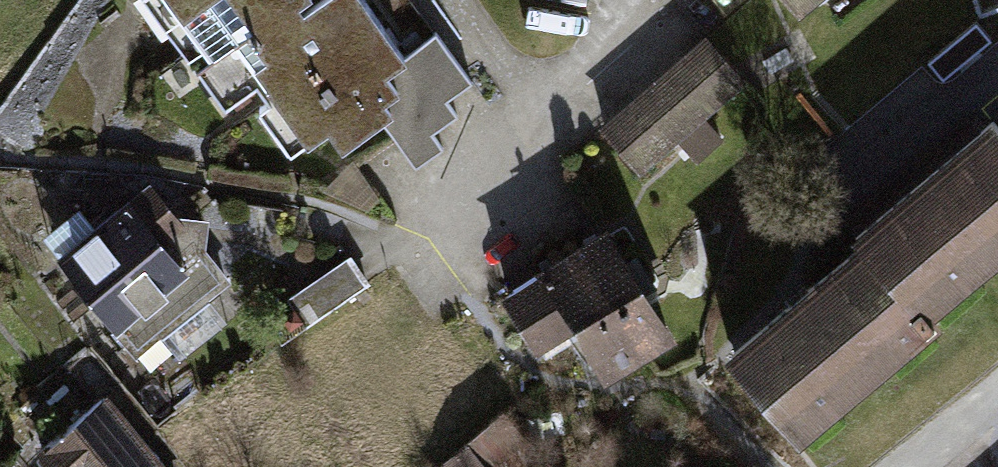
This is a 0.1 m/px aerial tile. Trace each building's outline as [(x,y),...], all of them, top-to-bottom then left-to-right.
[(357,0),(140,0),(218,113),(248,93),(292,156),(325,133),(338,153),(378,125),(409,169),(440,148),(430,133),(450,119),(434,95),(456,80),(429,40),(399,61),(357,0)] [(744,88),(700,37),(598,123),(642,175),(744,88)] [(927,319),(997,259),(997,118),(994,112),(853,232),(862,242),(927,319)] [(74,205),(41,230),(132,351),(225,281),(151,183),(91,228),(74,205)] [(599,225),(574,242),(645,351),(670,334),(599,225)] [(574,242),(493,295),(528,348),(568,322),(604,376),(645,351),(574,242)] [(927,319),(862,242),(730,353),(804,439),(935,329),(927,319)] [(364,282),(343,253),(284,293),(305,323),(364,282)] [(104,387),(24,450),(38,466),(168,466),(104,387)] [(498,409),(422,466),(517,466),(533,455),(498,409)]
